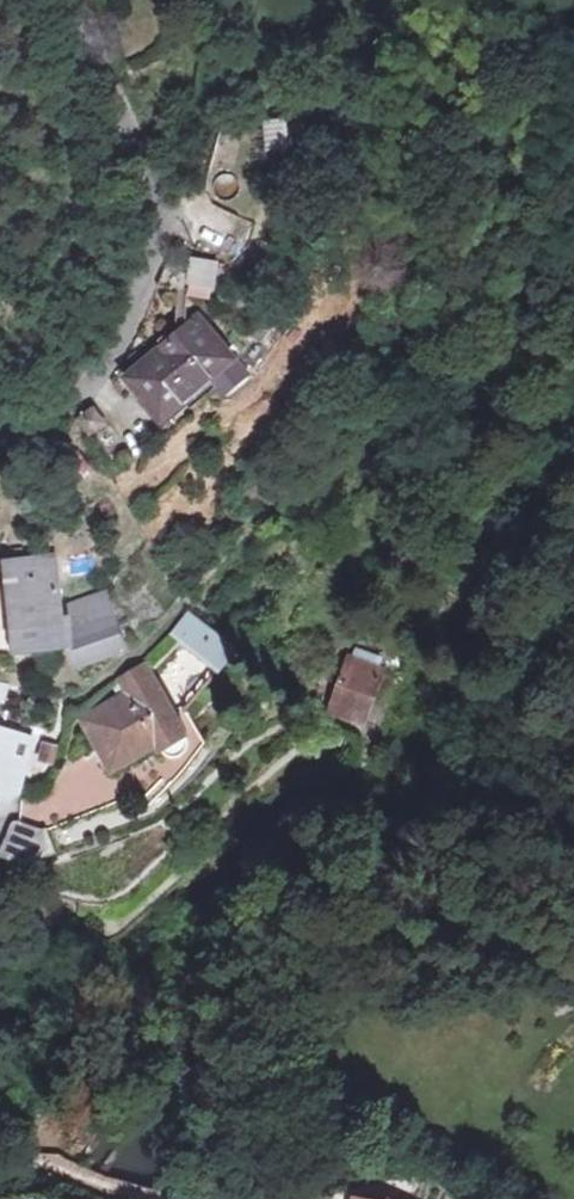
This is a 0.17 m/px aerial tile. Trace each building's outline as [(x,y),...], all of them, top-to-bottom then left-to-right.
[(286,117),(261,118),(264,148),(288,146),(286,117)] [(189,255),(184,295),(213,299),(218,259),(189,255)] [(142,398),(162,424),(216,383),(229,400),(251,377),(199,313),(118,377),(135,404),(142,398)] [(142,398),(135,404),(155,428),(162,424),(142,398)] [(123,651),(101,596),(63,609),(51,561),(2,571),(19,659),(70,647),(75,669),(123,651)] [(231,646),(186,614),(166,634),(213,672),(231,646)] [(366,665),(351,659),(332,712),(366,724),(384,672),(379,670),(382,663),(369,658),(366,665)] [(39,811),(46,830),(137,794),(142,799),(160,784),(167,790),(205,742),(187,713),(176,720),(143,664),(111,687),(116,696),(77,722),(113,777),(39,811)] [(5,797),(10,770),(23,773),(30,736),(0,729),(0,796),(5,797)] [(40,765),(54,768),(58,752),(45,748),(40,765)] [(18,798),(23,773),(10,770),(5,797),(18,798)] [(18,824),(4,858),(37,869),(57,858),(46,830),(42,831),(18,824)]
